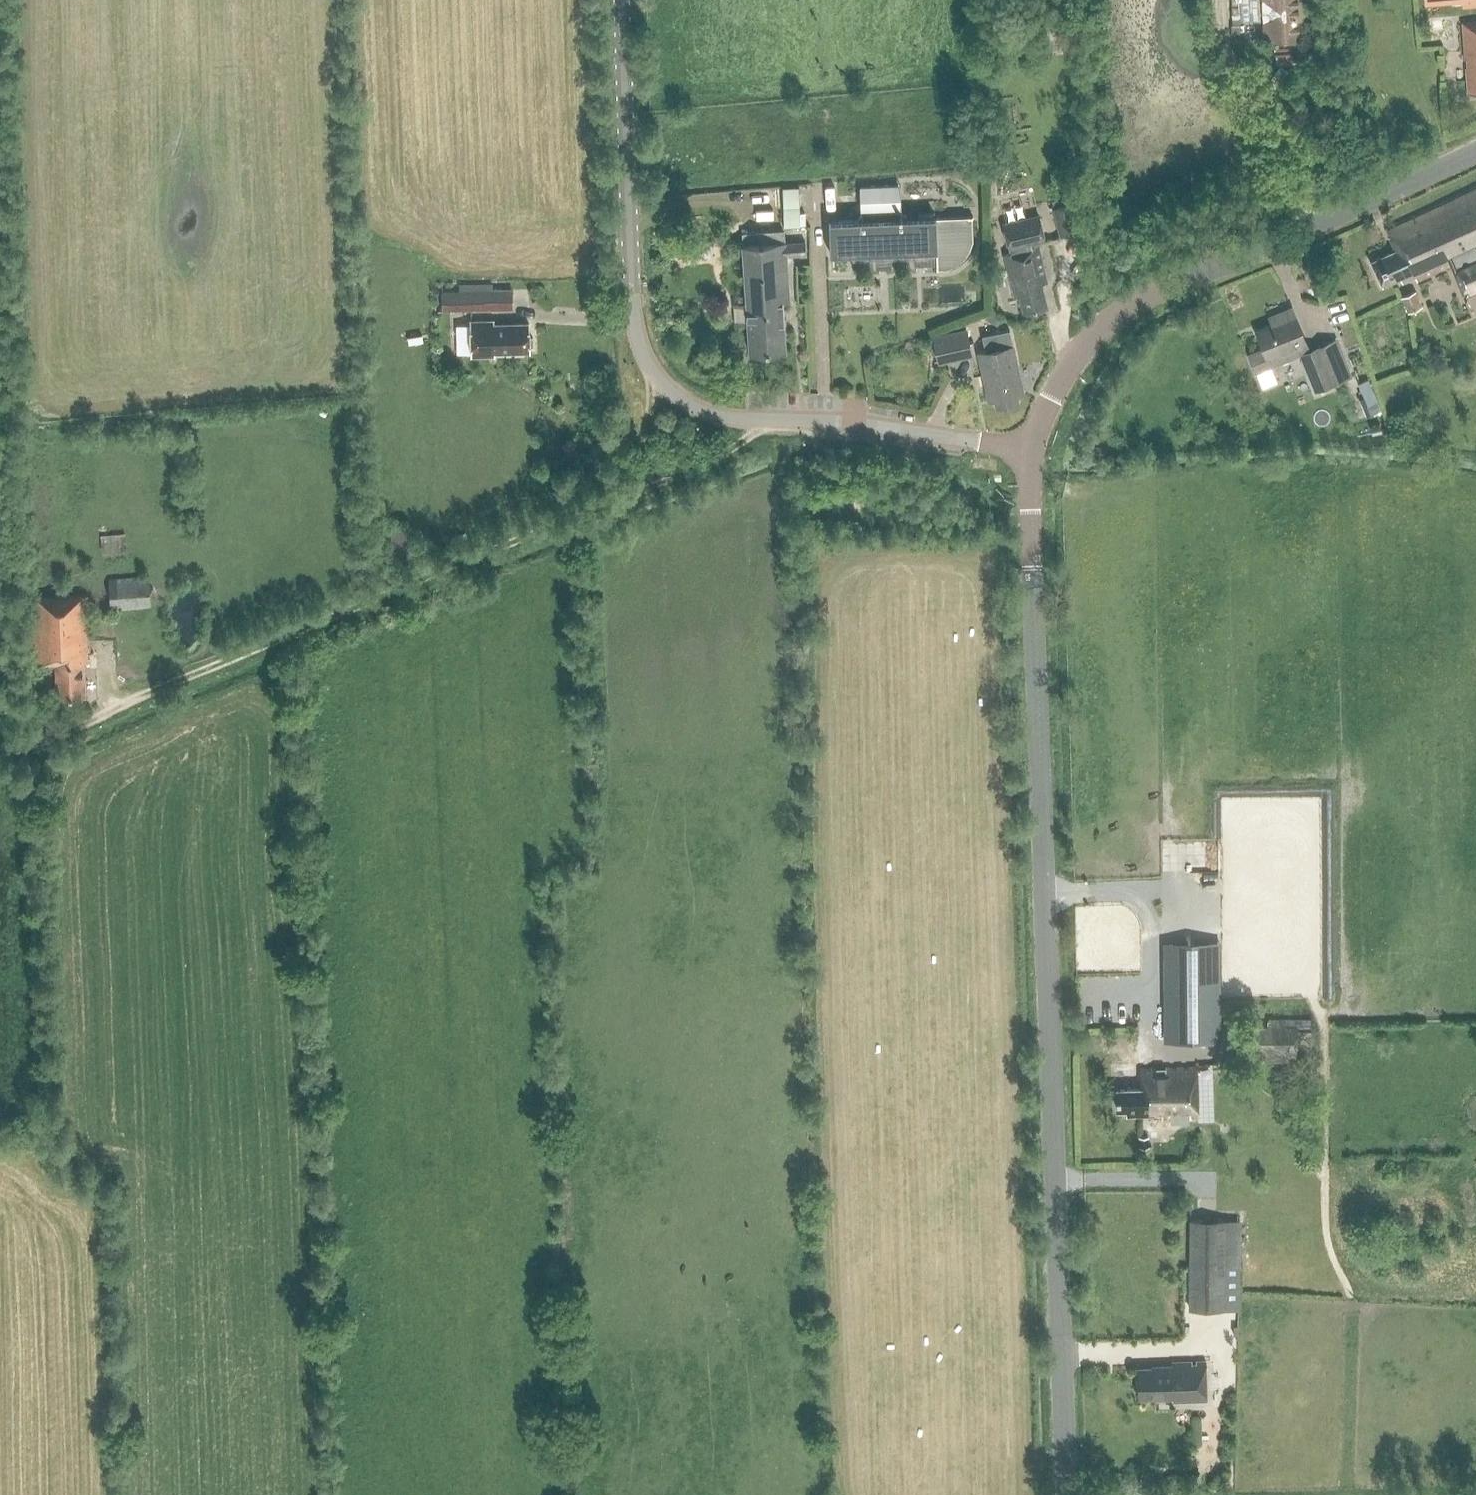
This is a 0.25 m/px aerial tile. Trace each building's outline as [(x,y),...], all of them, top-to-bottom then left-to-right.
[(1265,41),(1305,39),(1303,0),(1263,0),(1265,41)] [(1475,95),(1475,23),(1463,24),(1468,96),(1475,95)] [(789,185),(791,225),(807,225),(805,185),(789,185)] [(973,216),(899,219),(899,218),(902,218),(902,215),(899,215),(898,185),(861,187),(863,220),(829,222),(830,255),(851,254),(853,261),(875,260),(877,268),(890,267),(891,259),(912,258),(914,266),(936,265),(936,270),(938,269),(938,265),(946,265),(954,261),(961,256),(966,248),(969,240),(969,231),(969,218),(973,218),(973,216)] [(1373,262),(1384,287),(1401,279),(1404,284),(1416,278),(1418,282),(1453,266),(1465,292),(1466,296),(1475,291),(1475,187),(1387,229),(1398,250),(1373,262)] [(1052,209),(1059,237),(1078,232),(1076,223),(1090,220),(1086,203),(1072,206),(1071,204),(1052,209)] [(1038,216),(1003,225),(1010,254),(1004,255),(1014,297),(1019,296),(1024,315),(1047,309),(1041,285),(1047,283),(1038,247),(1032,248),(1031,243),(1044,239),(1038,216)] [(734,325),(749,324),(751,352),(786,350),(782,301),(790,300),(787,254),(806,253),(805,242),(785,243),(785,231),(743,234),(744,245),(748,303),(733,304),(734,325)] [(442,291),(442,310),(492,310),(492,291),(442,291)] [(1408,313),(1424,306),(1417,291),(1402,297),(1408,313)] [(1269,317),(1272,325),(1257,331),(1257,330),(1256,330),(1264,348),(1249,354),(1256,372),(1301,353),(1317,390),(1353,375),(1337,338),(1310,349),(1293,308),(1269,317)] [(532,337),(529,336),(529,323),(494,324),(493,320),(470,321),(471,357),(494,357),(494,352),(529,351),(529,346),(532,344),(532,337)] [(972,357),(966,329),(931,336),(938,364),(972,357)] [(1016,394),(1023,393),(1009,331),(986,335),(989,351),(980,353),(989,400),(996,398),(998,406),(1018,402),(1016,394)] [(126,552),(124,534),(100,536),(101,553),(126,552)] [(150,607),(148,576),(108,579),(110,610),(150,607)] [(84,663),(88,663),(90,663),(87,596),(33,599),(36,664),(56,663),(58,697),(86,696),(84,663)] [(1220,1005),(1216,1005),(1215,944),(1167,945),(1167,1040),(1220,1040),(1220,1005)] [(1284,1019),(1265,1019),(1265,1026),(1256,1026),(1256,1052),(1295,1052),(1295,1026),(1284,1026),(1284,1019)] [(1155,1120),(1197,1119),(1196,1069),(1141,1070),(1141,1087),(1116,1087),(1116,1110),(1127,1110),(1128,1115),(1155,1115),(1155,1120)] [(1224,1311),(1224,1221),(1189,1220),(1189,1311),(1224,1311)] [(1137,1368),(1138,1396),(1173,1395),(1173,1402),(1207,1401),(1206,1361),(1197,1361),(1197,1365),(1192,1365),(1192,1362),(1172,1362),(1172,1367),(1137,1368)]
